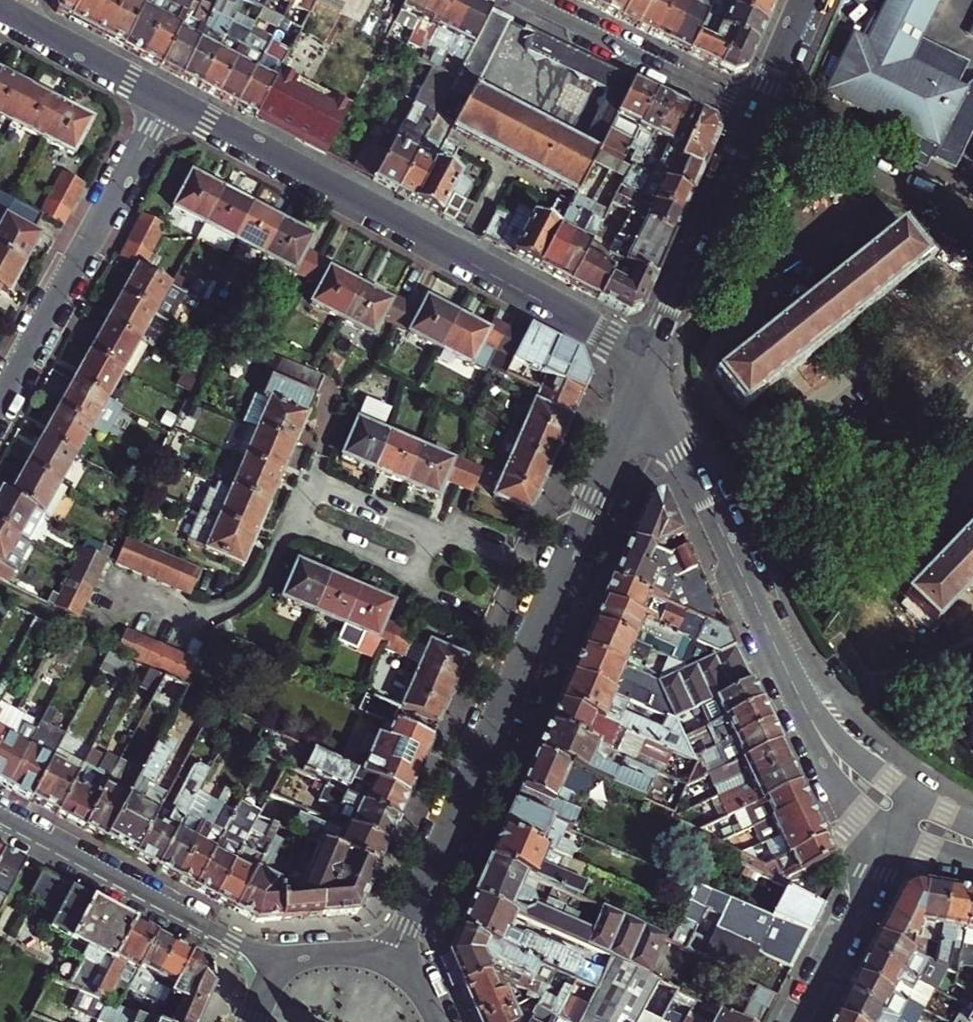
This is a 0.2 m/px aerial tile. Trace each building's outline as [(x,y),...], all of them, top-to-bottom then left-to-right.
[(70,19),(80,0),(55,0),(56,12),(70,19)] [(86,28),(101,0),(80,0),(70,19),(86,28)] [(86,28),(104,37),(124,0),(101,0),(86,28)] [(104,37),(123,47),(149,0),(124,0),(104,37)] [(142,58),(171,5),(163,0),(149,0),(123,47),(142,58)] [(160,67),(186,19),(188,14),(181,10),(186,0),(173,0),(171,5),(142,58),(160,67)] [(210,3),(206,1),(194,23),(186,19),(160,67),(181,78),(215,14),(222,0),(212,0),(210,3)] [(199,88),(230,29),(238,14),(245,1),(244,0),(243,0),(242,0),(237,10),(231,7),(224,20),(215,14),(181,78),(199,88)] [(264,11),(271,15),(279,0),(269,0),(264,11)] [(299,8),(311,14),(318,0),(303,0),(299,8)] [(402,12),(421,21),(431,0),(408,0),(402,12)] [(421,21),(408,47),(405,54),(413,58),(424,64),(427,55),(433,44),(453,0),(431,0),(421,21)] [(475,3),(469,0),(453,0),(433,44),(445,50),(451,36),(457,39),(475,3)] [(607,0),(585,0),(585,1),(602,10),(607,0)] [(602,10),(620,19),(629,0),(607,0),(602,10)] [(620,19),(637,27),(651,0),(629,0),(620,19)] [(637,27),(654,35),(671,0),(651,0),(637,27)] [(671,43),(690,5),(692,0),(671,0),(654,35),(671,43)] [(690,5),(706,13),(712,0),(692,0),(690,5)] [(722,25),(757,42),(765,24),(730,7),(714,0),(712,0),(706,13),(722,25)] [(760,0),(733,0),(730,7),(765,24),(773,6),(760,0)] [(867,42),(853,35),(825,93),(937,148),(931,159),(954,171),(972,134),(972,73),(971,74),(965,91),(956,87),(967,64),(919,39),(939,0),(888,0),(867,42)] [(245,1),(238,14),(257,25),(264,11),(245,1)] [(470,58),(493,12),(475,3),(457,39),(452,49),(470,58)] [(688,52),(697,32),(700,26),(706,13),(690,5),(671,43),(688,52)] [(512,21),(493,12),(470,58),(459,81),(477,91),(512,21)] [(303,31),(285,22),(284,21),(280,29),(298,40),(303,31)] [(757,42),(722,25),(718,34),(715,41),(727,47),(718,67),(732,73),(746,68),(757,42)] [(199,88),(217,97),(249,39),(230,29),(199,88)] [(394,30),(387,44),(405,54),(408,47),(403,45),(407,36),(394,30)] [(688,52),(718,67),(727,47),(715,41),(697,32),(688,52)] [(589,136),(606,144),(611,135),(614,127),(635,82),(538,34),(529,52),(609,91),(589,136)] [(217,97),(236,107),(269,48),(249,38),(249,39),(217,97)] [(256,118),(291,53),(272,42),(269,48),(236,107),(256,118)] [(445,65),(427,55),(424,64),(435,69),(441,72),(445,65)] [(424,64),(413,58),(406,72),(419,79),(409,97),(417,101),(421,94),(435,69),(424,64)] [(31,90),(1,74),(0,76),(0,118),(12,124),(31,90)] [(327,155),(349,115),(286,82),(266,118),(306,140),(304,143),(327,155)] [(642,129),(657,93),(635,82),(614,127),(638,138),(642,129)] [(42,140),(60,106),(56,103),(31,90),(12,124),(42,140)] [(601,154),(477,91),(461,119),(453,133),(577,197),(601,154)] [(672,100),(657,93),(642,129),(654,135),(672,100)] [(359,172),(396,192),(443,109),(444,107),(421,94),(417,101),(388,153),(374,146),(359,172)] [(669,143),(687,107),(672,100),(654,135),(669,143)] [(60,106),(42,140),(72,156),(90,122),(60,106)] [(713,120),(687,107),(669,143),(652,176),(692,195),(719,136),(713,120)] [(443,109),(396,192),(414,201),(448,141),(453,133),(461,119),(443,109)] [(626,164),(634,146),(611,135),(606,144),(603,153),(618,160),(626,164)] [(451,196),(463,203),(474,184),(449,169),(461,148),(448,141),(414,201),(440,215),(451,196)] [(618,160),(604,185),(619,193),(622,188),(634,167),(630,166),(626,164),(618,160)] [(633,160),(630,166),(634,167),(637,169),(640,163),(633,160)] [(647,167),(640,163),(637,169),(644,172),(647,167)] [(622,188),(643,198),(683,217),(692,195),(652,176),(644,172),(637,169),(634,167),(622,188)] [(55,185),(77,197),(85,183),(63,170),(55,185)] [(173,209),(203,225),(222,190),(192,174),(173,209)] [(70,211),(77,197),(55,185),(47,198),(70,211)] [(252,206),(222,190),(203,225),(198,234),(229,250),(234,241),(252,206)] [(569,284),(586,254),(592,242),(608,214),(614,203),(616,200),(607,195),(584,234),(578,231),(576,235),(554,275),(569,284)] [(451,196),(440,215),(464,228),(474,209),(471,208),(472,205),(466,202),(464,204),(463,203),(451,196)] [(683,217),(643,198),(639,206),(618,196),(616,200),(614,203),(633,213),(675,235),(683,217)] [(560,227),(573,204),(562,198),(549,221),(560,227)] [(24,263),(40,234),(34,231),(43,215),(13,199),(4,215),(0,212),(0,250),(24,263)] [(608,214),(627,224),(633,213),(614,203),(608,214)] [(538,267),(554,275),(576,235),(571,232),(583,210),(573,204),(560,227),(538,267)] [(234,241),(264,257),(282,223),(256,208),(252,206),(234,241)] [(498,246),(513,254),(536,214),(521,206),(514,219),(498,246)] [(499,210),(482,238),(498,246),(514,219),(499,210)] [(637,243),(666,257),(675,235),(633,213),(627,224),(620,236),(636,244),(637,243)] [(538,267),(560,227),(549,221),(536,214),(513,254),(538,267)] [(165,229),(142,216),(135,230),(158,243),(165,229)] [(282,223),(264,257),(308,280),(321,256),(308,249),(313,239),(282,223)] [(719,373),(743,403),(816,345),(923,259),(898,229),(775,327),(719,373)] [(150,257),(158,243),(135,230),(127,243),(150,257)] [(657,278),(666,257),(637,243),(636,244),(620,236),(611,252),(610,254),(614,256),(621,259),(657,278)] [(592,242),(586,254),(609,267),(614,256),(610,254),(611,252),(592,242)] [(143,270),(150,257),(127,243),(119,257),(137,267),(143,270)] [(8,292),(24,263),(0,250),(0,287),(8,292)] [(609,267),(586,254),(569,284),(599,299),(621,259),(614,256),(609,267)] [(313,305),(343,321),(361,285),(331,270),(335,263),(321,256),(308,280),(305,286),(313,290),(316,285),(321,288),(313,305)] [(643,310),(657,278),(621,259),(599,299),(627,315),(643,310)] [(121,296),(155,314),(171,284),(143,270),(137,267),(121,296)] [(361,285),(343,321),(373,336),(382,320),(395,327),(408,303),(395,295),(391,301),(361,285)] [(105,324),(139,342),(155,314),(121,296),(105,324)] [(421,310),(408,303),(395,327),(439,350),(457,316),(426,300),(421,310)] [(457,316),(439,350),(486,374),(489,367),(496,350),(508,327),(494,320),(487,332),(457,316)] [(90,353),(123,370),(139,342),(105,324),(90,353)] [(582,352),(531,325),(525,336),(513,359),(505,374),(521,381),(527,367),(546,375),(540,389),(541,390),(576,405),(582,391),(584,392),(591,377),(582,352)] [(525,336),(508,327),(496,350),(513,359),(525,336)] [(489,367),(505,374),(513,359),(496,350),(489,367)] [(123,370),(90,353),(74,381),(107,399),(123,370)] [(258,429),(294,444),(323,376),(281,358),(274,377),(272,376),(263,397),(271,400),(258,429)] [(107,399),(74,381),(58,409),(91,427),(107,399)] [(576,405),(541,390),(535,404),(534,404),(521,435),(557,450),(576,405)] [(42,438),(75,456),(91,427),(58,409),(42,438)] [(373,472),(389,436),(355,422),(340,458),(373,472)] [(294,444),(258,429),(251,426),(238,456),(246,459),(282,474),(294,444)] [(508,466),(543,482),(557,450),(521,435),(508,466)] [(419,449),(389,436),(373,472),(404,485),(419,449)] [(75,456),(42,438),(26,467),(59,485),(75,456)] [(457,487),(468,463),(453,457),(451,462),(419,449),(404,485),(436,498),(443,482),(457,487)] [(246,459),(233,488),(269,504),(282,474),(246,459)] [(468,463),(457,487),(472,493),(482,469),(468,463)] [(543,482),(508,466),(493,498),(530,513),(543,482)] [(11,494),(44,513),(51,516),(66,489),(59,485),(26,467),(11,494)] [(210,489),(201,510),(257,534),(269,504),(233,488),(220,483),(216,491),(210,489)] [(0,492),(0,525),(28,541),(44,513),(11,494),(2,489),(0,492)] [(630,539),(653,549),(683,535),(663,492),(649,494),(630,539)] [(257,534),(201,510),(188,541),(244,565),(257,534)] [(0,525),(0,577),(4,579),(9,569),(11,571),(28,541),(0,525)] [(907,596),(935,622),(972,582),(972,527),(907,596)] [(142,544),(128,538),(116,562),(131,569),(142,544)] [(668,556),(653,549),(630,539),(612,580),(728,630),(689,546),(668,556)] [(157,551),(142,544),(131,569),(146,575),(157,551)] [(101,573),(109,558),(83,545),(76,560),(101,573)] [(160,582),(171,557),(157,551),(146,575),(160,582)] [(176,588),(186,563),(171,557),(160,582),(176,588)] [(101,573),(76,560),(74,565),(69,575),(94,587),(101,573)] [(202,570),(186,563),(176,588),(191,595),(202,570)] [(281,598),(313,612),(329,576),(297,563),(281,598)] [(69,575),(61,589),(87,602),(94,587),(69,575)] [(360,589),(329,576),(313,612),(314,612),(344,625),(360,589)] [(728,630),(612,580),(603,600),(721,654),(735,647),(728,630)] [(87,602),(61,589),(54,604),(80,617),(87,602)] [(391,603),(360,589),(344,625),(376,639),(374,645),(388,651),(399,626),(384,620),(391,603)] [(603,600),(593,624),(659,653),(672,659),(691,667),(721,654),(603,600)] [(12,606),(6,619),(29,631),(31,628),(37,618),(12,606)] [(60,629),(37,618),(31,628),(54,641),(60,629)] [(593,624),(582,649),(658,683),(691,667),(672,659),(667,670),(654,664),(659,653),(593,624)] [(414,633),(399,626),(388,651),(404,657),(399,669),(416,675),(451,691),(465,659),(430,644),(427,650),(410,642),(414,633)] [(71,667),(84,641),(66,632),(53,657),(71,667)] [(126,632),(114,655),(128,662),(140,639),(126,632)] [(154,646),(140,639),(128,662),(137,666),(142,669),(154,646)] [(168,653),(154,646),(142,669),(149,672),(156,676),(168,653)] [(674,717),(695,707),(751,681),(735,647),(721,654),(691,667),(658,683),(660,686),(674,717)] [(582,649),(571,674),(638,704),(648,708),(658,683),(582,649)] [(170,683),(182,660),(168,653),(156,676),(163,679),(170,683)] [(197,667),(182,660),(170,683),(187,691),(197,667)] [(140,689),(154,697),(163,679),(156,676),(149,672),(140,689)] [(571,674),(559,702),(645,740),(671,751),(695,761),(693,757),(687,743),(684,737),(676,721),(670,733),(633,716),(638,704),(571,674)] [(437,721),(451,691),(416,675),(402,706),(437,721)] [(154,697),(148,708),(171,720),(187,691),(170,683),(163,679),(154,697)] [(751,681),(695,707),(702,720),(706,718),(709,725),(725,718),(761,701),(751,681)] [(9,687),(1,683),(0,686),(0,705),(9,687)] [(367,695),(361,709),(367,712),(366,715),(385,723),(378,739),(371,736),(363,753),(371,757),(363,776),(408,798),(433,741),(392,723),(399,708),(367,695)] [(725,718),(709,725),(699,730),(708,750),(740,735),(770,721),(761,701),(725,718)] [(645,740),(559,702),(549,725),(617,755),(635,763),(642,748),(645,740)] [(45,773),(57,750),(65,736),(48,727),(56,713),(49,709),(40,725),(7,787),(31,799),(45,773)] [(40,725),(17,712),(12,720),(0,743),(0,783),(7,787),(40,725)] [(12,720),(0,713),(0,743),(12,720)] [(695,761),(685,785),(779,742),(770,721),(740,735),(708,750),(693,757),(695,761)] [(549,725),(537,753),(581,772),(675,813),(678,805),(685,785),(661,774),(657,772),(651,784),(620,771),(615,774),(610,772),(617,755),(549,725)] [(262,757),(273,732),(264,728),(252,751),(262,757)] [(690,734),(684,737),(687,743),(692,740),(690,734)] [(645,740),(642,748),(667,759),(671,751),(645,740)] [(741,785),(789,762),(779,742),(685,785),(678,805),(714,789),(717,796),(741,785)] [(158,744),(138,782),(106,840),(134,855),(162,805),(166,798),(153,791),(174,753),(158,744)] [(57,814),(84,765),(57,750),(45,773),(31,799),(57,814)] [(685,785),(695,761),(671,751),(667,759),(661,774),(685,785)] [(302,776),(318,784),(397,821),(408,798),(363,776),(313,752),(302,776)] [(563,826),(572,830),(579,814),(566,808),(581,772),(537,753),(514,804),(563,826)] [(88,756),(84,765),(57,814),(84,828),(105,790),(115,771),(88,756)] [(698,830),(733,813),(798,783),(789,762),(741,785),(717,796),(712,798),(717,810),(687,824),(698,830)] [(171,810),(162,805),(134,855),(157,868),(199,792),(209,773),(199,767),(194,769),(171,810)] [(105,790),(84,828),(106,840),(138,782),(131,778),(128,784),(120,779),(112,794),(105,790)] [(770,818),(807,802),(798,783),(733,813),(738,825),(731,828),(732,830),(715,838),(721,841),(738,833),(770,818)] [(332,808),(327,821),(387,845),(397,821),(318,784),(316,792),(320,794),(317,802),(332,808)] [(194,888),(230,823),(218,816),(231,792),(225,789),(218,802),(177,878),(194,888)] [(157,868),(177,878),(218,802),(199,792),(157,868)] [(779,837),(816,820),(807,802),(770,818),(779,837)] [(215,899),(254,826),(259,817),(260,815),(240,804),(230,823),(194,888),(215,899)] [(514,804),(502,832),(562,858),(570,862),(574,851),(572,846),(558,839),(563,826),(514,804)] [(387,845),(327,821),(307,812),(294,807),(291,816),(265,806),(260,815),(259,817),(320,843),(377,868),(387,845)] [(824,838),(816,820),(779,837),(786,855),(824,838)] [(263,832),(254,826),(215,899),(235,910),(271,843),(261,837),(263,832)] [(562,858),(502,832),(490,860),(537,881),(580,899),(585,887),(556,873),(562,858)] [(752,849),(738,833),(721,841),(743,853),(744,853),(752,849)] [(283,842),(274,837),(271,843),(235,910),(256,922),(281,920),(279,880),(278,882),(267,876),(277,858),(275,857),(283,842)] [(824,838),(786,855),(774,860),(765,864),(759,875),(776,883),(814,865),(832,856),(824,838)] [(293,854),(283,872),(289,876),(286,880),(308,897),(320,896),(321,917),(357,914),(377,868),(320,843),(312,862),(293,854)] [(774,860),(752,849),(744,853),(744,854),(765,864),(774,860)] [(0,855),(0,910),(24,865),(1,853),(0,855)] [(537,881),(490,860),(476,892),(516,911),(587,944),(593,930),(535,905),(537,901),(532,891),(537,881)] [(818,874),(814,865),(776,883),(781,886),(806,898),(818,874)] [(289,876),(283,872),(279,880),(281,920),(321,917),(320,896),(308,897),(286,880),(289,876)] [(91,901),(42,875),(28,899),(58,915),(51,930),(70,940),(91,901)] [(877,934),(912,952),(924,882),(915,880),(901,887),(877,934)] [(933,963),(947,886),(924,882),(912,952),(933,963)] [(809,934),(766,915),(730,899),(696,884),(689,902),(704,909),(697,926),(681,919),(671,942),(715,966),(743,980),(758,951),(791,968),(809,934)] [(806,898),(781,886),(766,915),(809,934),(823,907),(806,898)] [(970,890),(947,886),(933,963),(955,974),(957,964),(970,890)] [(957,964),(972,967),(972,891),(970,890),(957,964)] [(514,916),(516,911),(476,892),(460,929),(555,970),(576,979),(596,988),(597,988),(605,970),(524,932),(528,923),(514,916)] [(133,923),(91,901),(70,940),(65,950),(94,965),(80,991),(95,997),(133,923)] [(156,936),(133,923),(95,997),(106,1002),(108,1002),(119,980),(130,985),(156,936)] [(449,954),(461,984),(482,975),(488,973),(486,966),(491,963),(539,983),(535,993),(541,995),(543,993),(555,970),(460,929),(449,954)] [(877,934),(866,954),(904,973),(934,988),(956,1000),(962,988),(953,983),(955,974),(933,963),(912,952),(877,934)] [(175,946),(156,936),(130,985),(128,990),(137,995),(134,1000),(143,1005),(157,979),(175,946)] [(191,954),(175,946),(157,979),(164,982),(153,1003),(163,1008),(191,954)] [(191,954),(163,1008),(156,1021),(197,1021),(213,986),(205,962),(191,954)] [(904,973),(866,954),(856,973),(918,1006),(923,1008),(934,988),(904,973)] [(660,1021),(667,1009),(672,998),(676,990),(611,956),(605,970),(597,988),(596,988),(588,1005),(579,1021),(660,1021)] [(697,1001),(738,1021),(763,1021),(776,997),(743,980),(715,966),(697,1001)] [(488,973),(482,975),(461,984),(477,1021),(480,1021),(512,1008),(505,991),(497,994),(488,973)] [(846,994),(901,1021),(916,1021),(911,1019),(918,1006),(856,973),(846,994)] [(527,1021),(552,1021),(555,1016),(571,988),(563,984),(555,999),(543,993),(541,995),(538,1001),(527,1021)] [(686,1005),(690,997),(676,990),(672,998),(686,1005)] [(541,995),(535,993),(533,998),(538,1001),(541,995)] [(835,1014),(850,1021),(901,1021),(846,994),(835,1014)] [(968,998),(953,1021),(972,1021),(972,1001),(968,998)] [(588,1005),(575,999),(563,1020),(555,1016),(552,1021),(579,1021),(588,1005)] [(667,1009),(660,1021),(738,1021),(697,1001),(695,1000),(686,1018),(667,1009)] [(138,1015),(108,1002),(106,1002),(98,1021),(101,1021),(153,1021),(138,1015)] [(480,1021),(518,1021),(512,1008),(480,1021)]
